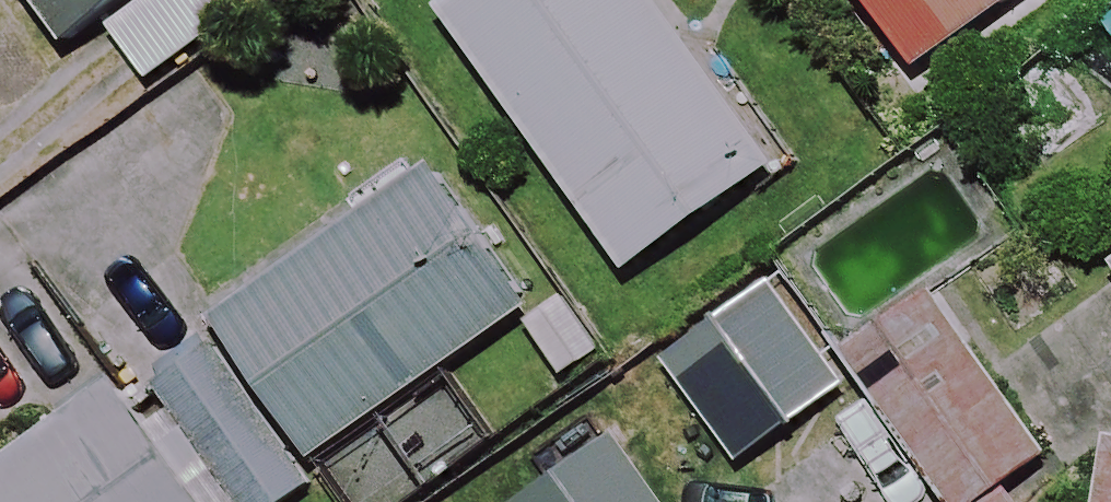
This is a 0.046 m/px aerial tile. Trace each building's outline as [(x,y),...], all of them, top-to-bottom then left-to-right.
[(66,37),(91,17),(146,85),(244,8),(237,0),(37,0),(66,37)] [(654,0),(453,0),(439,10),(628,272),(774,166),(654,0)] [(940,46),(1004,0),(907,0),(940,46)] [(223,346),(308,466),(535,304),(433,160),(205,321),(223,346)] [(1003,481),(1032,462),(920,294),(881,320),(843,346),(948,501),(1017,501),(1003,481)] [(223,346),(135,408),(118,383),(0,466),(0,501),(288,501),(318,481),(308,466),(223,346)] [(1093,435),(1087,501),(1110,501),(1110,436),(1093,435)] [(615,439),(526,501),(659,501),(615,439)]
